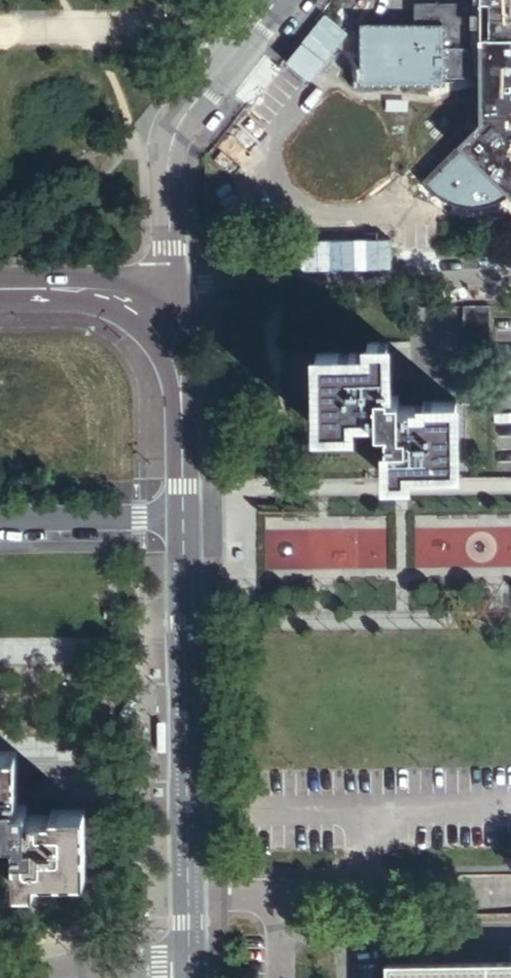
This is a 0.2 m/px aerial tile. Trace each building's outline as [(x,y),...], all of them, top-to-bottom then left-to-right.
[(407,18),(352,19),(352,34),(352,81),(440,81),(440,73),(466,72),(467,38),(477,38),(477,123),(467,134),(455,144),(461,150),(423,188),(429,193),(435,198),(444,202),(453,205),(462,206),(474,206),(482,204),(493,200),(499,196),(504,192),(510,199),(510,0),(408,0),(407,18)] [(466,72),(467,134),(477,123),(477,38),(467,38),(466,72)] [(493,369),(492,305),(465,306),(466,370),(493,369)] [(387,330),(363,330),(363,342),(314,343),(313,418),(349,418),(349,404),(373,404),(373,417),(382,418),(383,473),(405,473),(405,462),(454,461),(454,394),(421,394),(421,399),(394,400),(395,388),(386,387),(387,330)] [(7,824),(7,836),(17,836),(18,887),(39,887),(39,876),(89,875),(89,842),(89,810),(53,810),(53,823),(28,823),(27,811),(18,811),(17,761),(0,761),(0,824),(7,824)] [(386,961),(386,977),(510,977),(510,960),(386,961)]
